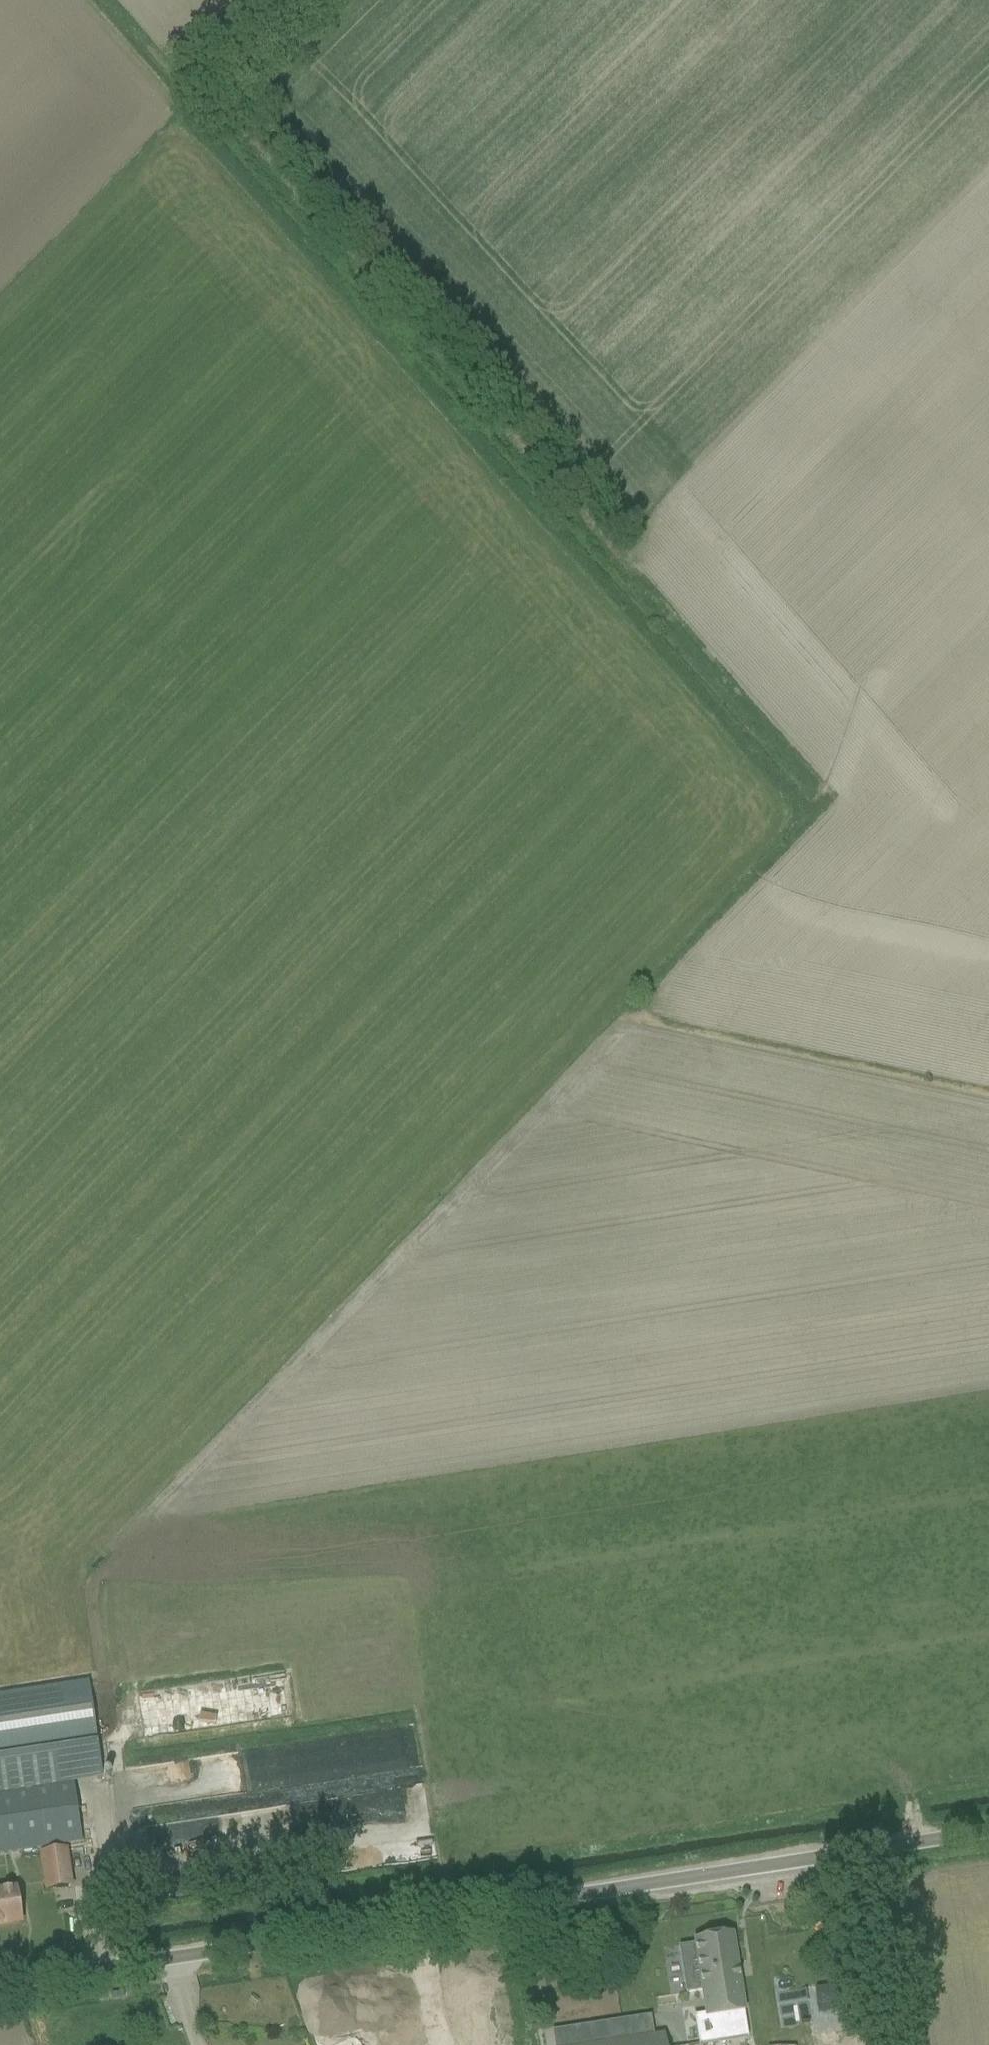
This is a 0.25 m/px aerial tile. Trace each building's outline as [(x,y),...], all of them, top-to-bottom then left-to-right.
[(89,1684),(0,1698),(0,1856),(37,1850),(40,1870),(42,1870),(38,1850),(62,1846),(66,1866),(84,1863),(81,1843),(72,1784),(104,1779),(89,1684)] [(62,1846),(38,1850),(42,1870),(45,1893),(54,1892),(69,1890),(66,1866),(62,1846)] [(11,1892),(8,1877),(2,1877),(0,1865),(0,1894),(11,1892)] [(20,1923),(15,1892),(11,1892),(0,1894),(0,1926),(20,1923)] [(749,2037),(742,1997),(735,1954),(732,1934),(695,1940),(695,1943),(695,1945),(678,1947),(686,1994),(703,1992),(711,2043),(749,2037)] [(841,2010),(837,1986),(815,1990),(816,1998),(815,1998),(816,2006),(817,2005),(818,2014),(841,2010)] [(665,2036),(604,2044),(666,2044),(665,2036)]
